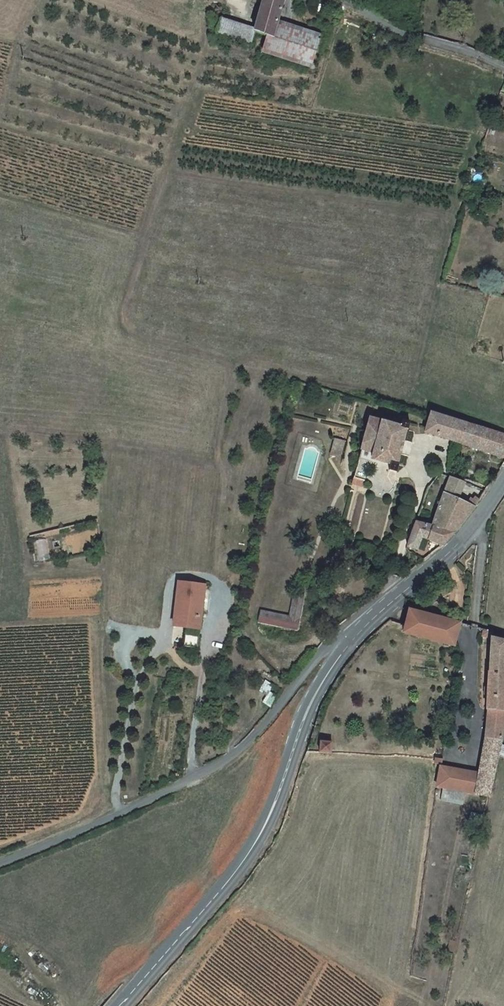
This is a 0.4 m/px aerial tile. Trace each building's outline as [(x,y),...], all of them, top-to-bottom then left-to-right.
[(269,32),(271,21),(276,0),(252,0),(256,2),(248,32),(249,32),(264,38),(267,39),(269,32)] [(246,42),(249,32),(248,32),(214,20),(212,26),(210,31),(246,42)] [(271,21),(269,32),(312,48),(316,31),(271,21)] [(312,48),(269,32),(267,39),(264,38),(259,53),(308,65),(312,48)] [(464,424),(427,414),(422,433),(458,443),(464,424)] [(397,426),(367,418),(358,453),(388,460),(386,468),(394,470),(407,422),(399,420),(397,426)] [(464,424),(458,443),(503,457),(503,436),(464,424)] [(343,443),(334,440),(330,454),(339,457),(343,443)] [(455,496),(462,482),(446,477),(431,526),(456,531),(473,507),(455,496)] [(362,487),(362,484),(363,481),(351,478),(349,485),(362,487)] [(414,523),(406,547),(414,549),(418,537),(442,541),(456,531),(431,526),(414,523)] [(171,627),(184,629),(181,648),(195,650),(203,587),(176,584),(171,627)] [(257,615),(255,624),(294,632),(301,596),(293,595),(288,621),(257,615)] [(447,644),(453,622),(405,609),(400,632),(447,644)] [(474,634),(488,639),(489,632),(474,628),(474,634)] [(494,790),(500,743),(502,707),(503,653),(503,642),(488,640),(483,706),(484,706),(477,775),(440,774),(438,794),(445,794),(466,795),(492,795),(494,790)] [(319,750),(330,751),(332,735),(320,734),(319,750)] [(466,795),(445,794),(445,808),(466,808),(466,795)]
